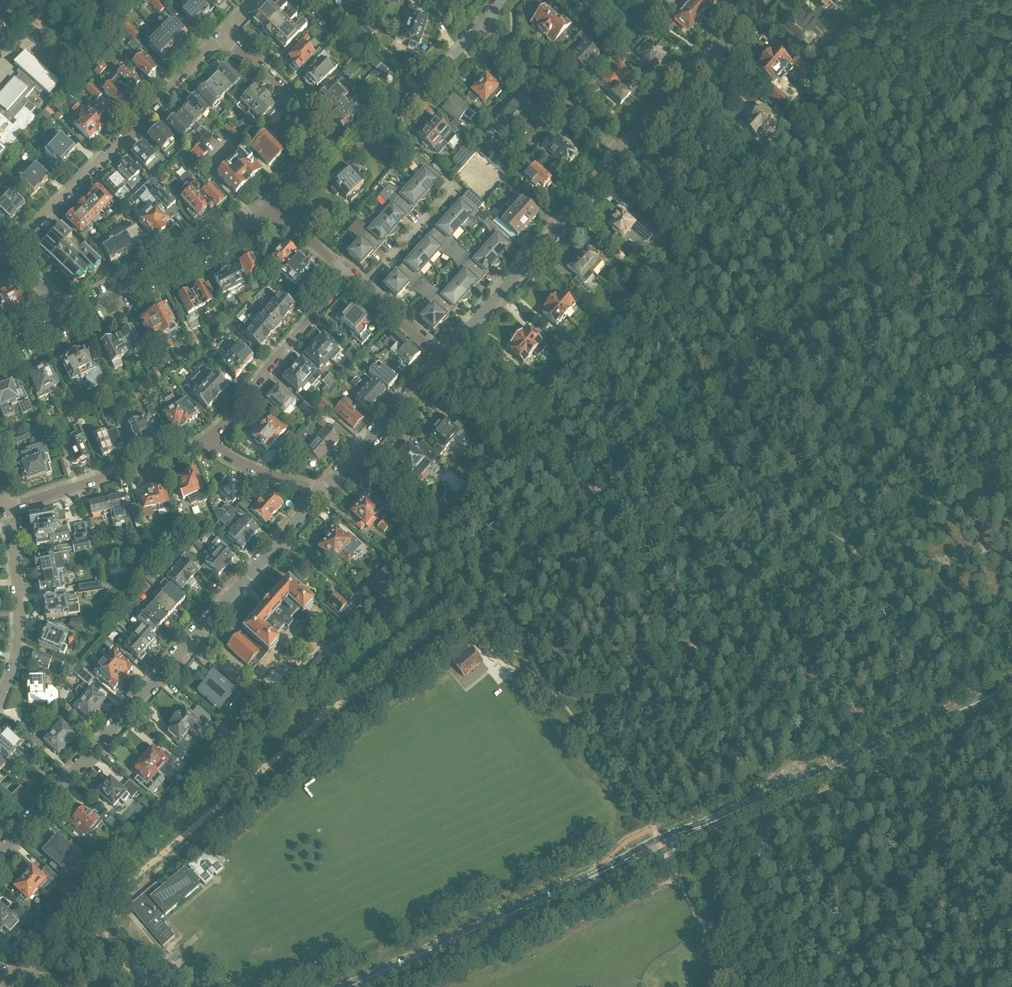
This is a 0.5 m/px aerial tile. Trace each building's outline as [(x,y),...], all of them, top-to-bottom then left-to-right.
[(156,0),(146,0),(149,3),(146,6),(150,10),(153,7),(160,14),(165,8),(156,0)] [(214,8),(206,0),(193,0),(183,10),(174,2),(167,10),(180,23),(184,19),(186,21),(187,19),(196,27),(197,27),(200,27),(203,24),(203,20),(209,14),(209,13),(214,8)] [(385,2),(382,0),(374,0),(371,4),(373,6),(369,11),(373,15),(385,2)] [(660,1),(661,0),(652,0),(645,7),(651,11),(660,1)] [(704,13),(715,0),(714,0),(692,0),(691,1),(704,13)] [(833,0),(827,0),(822,5),(831,14),(839,5),(833,0)] [(282,11),(283,11),(287,7),(282,1),(277,6),(272,1),(254,19),(264,29),(282,11)] [(620,8),(608,1),(601,13),(608,18),(610,16),(614,18),(620,8)] [(689,29),(704,13),(691,1),(676,17),(677,18),(677,20),(680,23),(683,23),(683,24),(684,26),(686,28),(689,28),(689,29)] [(313,14),(319,7),(314,3),(312,5),(310,3),(306,8),(313,14)] [(795,28),(803,35),(810,40),(819,30),(820,31),(825,25),(832,31),(842,21),(835,14),(833,17),(826,11),(819,18),(808,8),(806,11),(800,5),(798,7),(797,5),(795,5),(793,8),(793,10),(794,11),(784,23),(793,31),(795,28)] [(563,23),(559,20),(559,19),(557,18),(545,7),(531,23),(532,24),(532,27),(535,29),(537,28),(547,38),(547,40),(550,42),(552,42),(553,43),(555,41),(560,45),(567,38),(563,35),(566,32),(566,29),(572,22),(567,18),(563,23)] [(886,10),(882,15),(890,22),(899,11),(895,7),(889,13),(886,10)] [(287,16),(283,11),(282,11),(264,29),(263,30),(270,38),(271,36),(275,39),(292,21),(293,21),(297,17),(292,11),(287,16)] [(404,25),(423,32),(427,18),(406,11),(404,17),(407,18),(404,25)] [(650,17),(647,23),(664,32),(667,26),(650,17)] [(157,31),(175,49),(182,43),(185,43),(188,41),(188,38),(168,19),(157,31)] [(134,40),(139,34),(124,20),(119,26),(133,39),(134,40)] [(292,21),(275,39),(285,49),(307,27),(302,22),(297,26),(293,21),(292,21)] [(893,29),(890,27),(888,30),(894,35),(903,24),(899,21),(893,29)] [(404,25),(400,24),(396,22),(394,28),(402,31),(400,38),(410,42),(408,47),(415,49),(417,44),(419,45),(423,32),(404,25)] [(364,42),(372,33),(363,25),(355,34),(364,42)] [(584,72),(600,55),(587,42),(596,32),(588,25),(578,36),(585,43),(570,59),(584,72)] [(888,41),(893,35),(885,30),(881,35),(888,41)] [(170,55),(175,49),(157,31),(145,43),(164,61),(167,61),(170,59),(170,55)] [(305,43),(310,38),(306,34),(301,39),(305,43)] [(147,51),(134,40),(133,39),(128,45),(138,54),(130,61),(133,64),(137,69),(148,79),(149,78),(150,79),(151,79),(153,79),(155,77),(155,76),(155,74),(154,73),(155,72),(158,68),(144,55),(147,51)] [(654,68),(666,55),(648,39),(636,52),(654,68)] [(629,50),(622,43),(616,49),(624,56),(629,50)] [(299,71),(314,56),(303,45),(289,58),(294,63),(292,64),(293,64),(290,67),(290,69),(295,74),(296,73),(299,71)] [(793,62),(776,47),(773,50),(772,50),(766,57),(787,75),(795,65),(805,75),(814,66),(800,54),(793,62)] [(332,73),(338,67),(332,61),(332,60),(324,52),(314,62),(317,66),(306,76),(307,77),(304,80),(305,81),(306,83),(310,88),(312,88),(314,90),(317,87),(320,84),(323,88),(330,81),(327,77),(332,72),(332,73)] [(627,60),(619,52),(614,58),(622,65),(627,60)] [(401,63),(394,56),(386,63),(394,71),(401,63)] [(766,90),(786,108),(791,102),(776,88),(787,75),(766,57),(760,64),(761,64),(757,68),(774,83),(772,85),(772,84),(766,90)] [(103,62),(98,67),(99,68),(103,72),(108,67),(103,62)] [(387,80),(392,74),(381,64),(376,70),(374,72),(378,76),(380,73),(387,80)] [(212,81),(225,95),(232,101),(234,98),(228,92),(232,88),(233,88),(240,81),(225,67),(223,65),(221,65),(216,69),(217,71),(219,73),(219,74),(212,81)] [(612,70),(606,65),(598,75),(604,80),(599,85),(609,94),(609,95),(621,106),(631,94),(617,82),(619,80),(621,81),(627,75),(616,65),(612,70)] [(132,79),(124,72),(118,66),(107,76),(109,78),(129,96),(138,85),(142,81),(135,75),(132,79)] [(54,89),(29,67),(20,77),(16,74),(13,78),(6,72),(0,79),(0,151),(54,89)] [(99,68),(98,67),(94,72),(99,76),(103,72),(99,68)] [(493,82),(485,76),(481,81),(476,86),(472,91),(465,99),(472,105),(479,98),(485,103),(493,94),(496,98),(501,92),(498,89),(498,88),(497,87),(498,86),(493,82)] [(119,106),(129,96),(109,78),(105,82),(110,87),(104,93),(112,100),(108,104),(115,110),(118,106),(119,106)] [(198,95),(212,109),(213,108),(215,110),(220,105),(218,103),(219,102),(225,95),(212,81),(205,88),(204,88),(202,86),(200,86),(196,90),(196,92),(198,94),(198,95)] [(318,99),(332,113),(345,101),(349,97),(342,91),(346,87),(340,81),(337,85),(336,85),(327,94),(325,92),(318,99)] [(85,89),(97,100),(103,94),(91,83),(85,89)] [(246,117),(265,98),(262,95),(261,95),(255,89),(237,108),(246,117)] [(777,101),(767,93),(761,101),(766,105),(768,103),(772,107),(777,101)] [(207,137),(211,132),(210,131),(210,130),(206,127),(204,129),(202,127),(202,126),(198,122),(209,111),(199,101),(195,97),(195,98),(192,95),(186,101),(188,104),(188,105),(181,112),(205,135),(207,137)] [(345,101),(332,113),(329,117),(335,123),(331,127),(339,135),(343,131),(364,110),(356,102),(350,96),(349,97),(345,101)] [(469,121),(475,114),(454,96),(443,109),(455,120),(451,125),(456,129),(460,124),(459,122),(458,121),(463,115),(469,121)] [(265,98),(246,117),(250,122),(255,117),(260,122),(262,120),(265,123),(275,113),(272,110),(274,108),(268,102),(268,101),(265,98)] [(524,109),(514,100),(508,108),(500,101),(487,116),(503,131),(512,122),(514,125),(520,119),(517,116),(524,109)] [(90,120),(101,131),(105,127),(104,126),(110,120),(104,115),(96,106),(95,106),(92,104),(87,110),(88,111),(84,115),(90,120)] [(766,111),(763,108),(759,112),(758,113),(755,115),(756,116),(746,127),(758,137),(770,124),(775,128),(777,128),(785,120),(785,117),(776,109),(773,113),(769,109),(767,111),(766,111)] [(227,110),(219,118),(221,120),(229,112),(227,110)] [(45,111),(41,115),(50,123),(54,119),(45,111)] [(205,135),(181,112),(175,119),(174,118),(174,119),(171,116),(165,122),(168,125),(182,139),(184,141),(191,135),(188,133),(188,132),(192,128),(197,132),(203,137),(205,135)] [(97,135),(101,131),(90,120),(84,115),(81,119),(79,118),(74,124),(77,127),(76,127),(90,141),(96,135),(97,135)] [(427,127),(442,140),(450,131),(435,118),(427,127)] [(232,129),(233,129),(228,124),(224,128),(228,132),(232,129)] [(526,145),(536,133),(525,124),(515,135),(526,145)] [(255,136),(259,132),(254,126),(250,130),(255,136)] [(160,127),(149,139),(165,154),(174,144),(171,141),(173,140),(160,127)] [(439,155),(447,145),(441,140),(442,140),(427,127),(418,136),(425,142),(423,144),(427,147),(428,145),(433,150),(439,155)] [(237,133),(233,129),(232,129),(228,132),(233,137),(237,133)] [(269,167),(282,155),(271,144),(276,139),(267,129),(259,137),(261,139),(251,148),(269,167)] [(557,141),(556,140),(556,139),(551,134),(550,135),(546,139),(546,140),(548,142),(543,147),(543,148),(539,152),(550,161),(553,157),(560,163),(563,160),(566,163),(568,161),(569,163),(574,158),(572,156),(574,155),(569,151),(573,147),(566,141),(563,145),(558,141),(557,141)] [(68,160),(70,157),(75,150),(61,137),(46,153),(54,160),(50,164),(57,170),(60,166),(61,167),(67,160),(68,160)] [(20,138),(17,142),(25,150),(29,145),(20,138)] [(180,150),(184,146),(178,140),(174,144),(180,150)] [(680,148),(684,143),(680,140),(676,145),(680,148)] [(26,150),(17,142),(12,147),(21,155),(26,150)] [(475,155),(478,151),(479,150),(469,142),(465,147),(460,152),(453,160),(462,168),(474,155),(475,155)] [(200,143),(191,151),(199,160),(208,151),(200,143)] [(150,153),(142,145),(132,155),(145,168),(147,170),(153,165),(156,161),(157,162),(159,160),(152,153),(150,153)] [(262,168),(242,148),(238,152),(240,154),(232,162),(230,160),(224,166),(226,168),(218,176),(236,194),(262,168)] [(413,183),(428,197),(430,195),(431,193),(431,191),(430,189),(435,183),(436,184),(438,182),(437,181),(441,176),(416,154),(411,159),(421,173),(413,183)] [(491,162),(508,177),(509,178),(517,170),(501,156),(499,158),(497,156),(491,162)] [(131,190),(140,182),(135,177),(139,174),(127,160),(120,167),(122,168),(118,171),(123,176),(121,178),(131,190)] [(362,163),(358,166),(364,172),(367,169),(362,163)] [(35,194),(50,178),(35,165),(20,181),(28,188),(24,192),(31,198),(34,194),(35,194)] [(358,196),(354,193),(364,185),(358,178),(364,172),(358,166),(331,190),(337,197),(341,193),(346,200),(348,198),(351,202),(358,196)] [(525,178),(540,192),(546,185),(548,187),(551,183),(549,182),(550,181),(546,177),(549,173),(543,168),(540,171),(535,167),(530,173),(523,166),(515,175),(522,181),(525,178)] [(12,177),(4,170),(0,174),(0,176),(2,178),(7,182),(12,177)] [(198,217),(198,218),(208,209),(196,196),(195,195),(200,190),(200,189),(195,184),(193,183),(193,182),(191,180),(194,178),(189,173),(180,180),(187,187),(183,191),(187,195),(182,200),(191,209),(187,213),(194,221),(198,217)] [(103,184),(118,201),(129,192),(114,176),(111,179),(110,178),(103,184)] [(209,189),(207,191),(195,177),(194,178),(191,180),(193,182),(193,183),(195,184),(200,189),(200,190),(195,195),(196,196),(208,209),(210,212),(214,208),(216,210),(223,203),(227,200),(211,183),(208,187),(209,189)] [(143,187),(148,192),(155,185),(151,180),(143,187)] [(427,199),(428,197),(413,183),(404,193),(389,184),(384,190),(409,212),(413,208),(414,209),(416,206),(415,205),(420,200),(422,201),(425,201),(427,199)] [(492,194),(496,197),(506,186),(502,183),(492,194)] [(172,217),(167,212),(155,200),(148,192),(143,187),(140,190),(130,200),(134,204),(141,198),(149,207),(151,204),(154,208),(139,223),(155,240),(156,239),(158,239),(160,237),(161,234),(164,231),(167,233),(173,227),(169,222),(173,219),(172,217)] [(107,213),(111,209),(115,205),(112,202),(99,189),(92,196),(89,200),(90,200),(102,212),(104,210),(107,213)] [(405,216),(409,212),(384,190),(379,195),(389,209),(381,219),(397,233),(398,231),(399,229),(399,226),(398,224),(403,219),(404,220),(407,217),(405,216)] [(25,205),(11,191),(0,202),(0,219),(2,221),(6,217),(10,221),(25,205)] [(478,210),(479,210),(485,203),(471,191),(465,198),(478,210)] [(175,204),(163,192),(155,200),(167,212),(172,217),(178,211),(173,206),(175,204)] [(506,207),(528,227),(532,222),(532,221),(538,215),(521,200),(516,196),(511,202),(511,201),(506,207)] [(445,212),(461,227),(470,217),(484,225),(484,226),(490,220),(479,210),(478,210),(465,198),(461,202),(460,201),(457,203),(459,204),(454,210),(453,210),(452,209),(451,209),(450,209),(449,209),(448,210),(447,210),(445,212)] [(102,212),(90,200),(89,200),(85,203),(78,210),(95,225),(99,221),(103,217),(99,214),(102,212)] [(513,241),(516,237),(517,238),(523,231),(524,231),(528,227),(506,207),(501,212),(501,213),(493,222),(513,241)] [(95,225),(78,210),(79,210),(75,214),(73,215),(71,213),(70,213),(66,216),(67,218),(68,220),(67,221),(83,236),(89,231),(93,228),(93,227),(95,225)] [(433,233),(457,256),(462,250),(452,236),(461,227),(445,212),(443,215),(443,216),(442,217),(442,218),(443,219),(443,220),(444,221),(439,227),(438,225),(435,228),(437,229),(433,233)] [(614,221),(611,225),(613,227),(612,228),(613,232),(616,235),(619,234),(620,233),(623,236),(624,235),(625,235),(632,228),(631,227),(647,240),(651,236),(652,236),(657,230),(642,217),(638,222),(637,220),(634,223),(622,212),(618,216),(616,214),(612,219),(614,221)] [(395,235),(397,233),(381,219),(372,228),(357,220),(352,225),(377,248),(381,243),(382,244),(385,242),(383,241),(388,235),(390,236),(393,236),(395,235)] [(494,239),(485,249),(501,263),(504,260),(504,259),(504,258),(504,257),(504,256),(503,255),(503,254),(508,249),(509,250),(511,247),(510,246),(514,241),(513,241),(493,222),(490,220),(484,226),(494,239)] [(123,234),(133,251),(143,245),(132,225),(125,229),(127,233),(123,234)] [(373,252),(377,248),(352,225),(347,231),(358,244),(349,255),(356,261),(355,262),(364,270),(366,267),(368,264),(367,262),(366,260),(371,254),(373,255),(375,253),(373,252)] [(78,256),(65,245),(72,238),(61,228),(40,251),(44,255),(43,257),(49,263),(51,261),(63,272),(61,274),(68,280),(69,278),(74,282),(81,275),(84,278),(90,270),(93,273),(101,265),(84,249),(78,256)] [(123,235),(120,229),(109,235),(110,236),(110,237),(113,241),(121,257),(133,251),(123,234),(123,235)] [(413,248),(429,262),(438,252),(452,261),(457,256),(433,233),(429,238),(428,236),(427,238),(425,239),(427,240),(422,246),(421,245),(420,245),(419,245),(418,244),(417,245),(416,245),(415,246),(413,248)] [(113,241),(110,237),(110,236),(99,242),(102,247),(111,264),(121,257),(113,241)] [(269,253),(274,257),(272,259),(283,269),(295,254),(291,250),(291,248),(287,244),(285,245),(280,241),(275,247),(274,246),(272,246),(271,247),(269,250),(269,253)] [(604,253),(595,245),(590,251),(585,248),(576,258),(589,270),(593,273),(602,262),(598,259),(604,253)] [(411,278),(426,291),(431,285),(421,272),(429,262),(413,248),(411,251),(411,252),(410,253),(411,255),(411,256),(412,257),(407,262),(406,261),(405,262),(404,263),(405,265),(401,269),(411,278)] [(462,250),(457,256),(482,277),(486,273),(487,274),(489,272),(488,271),(493,265),(494,266),(495,266),(496,266),(497,266),(499,266),(499,265),(501,263),(485,249),(477,258),(462,250)] [(620,262),(626,256),(620,251),(614,256),(620,262)] [(314,265),(308,260),(306,262),(298,254),(281,273),(285,278),(288,277),(293,281),(295,279),(301,272),(303,275),(305,273),(306,274),(312,267),(314,265)] [(262,262),(258,255),(253,258),(250,257),(245,259),(245,262),(240,264),(249,281),(261,275),(256,265),(262,262)] [(459,278),(454,284),(469,298),(472,296),(472,295),(472,294),(472,293),(472,292),(472,291),(471,290),(476,284),(477,285),(479,283),(478,282),(482,277),(457,256),(452,261),(462,274),(459,278)] [(570,286),(585,299),(592,291),(584,284),(585,283),(586,283),(594,274),(593,273),(589,270),(576,258),(568,268),(578,277),(570,286)] [(234,290),(236,292),(240,290),(239,290),(246,286),(239,272),(240,272),(239,270),(238,270),(237,267),(236,268),(234,267),(231,269),(231,271),(226,273),(228,278),(234,290)] [(323,276),(312,267),(306,274),(305,273),(303,275),(301,272),(295,279),(303,286),(298,291),(305,297),(307,294),(310,291),(317,283),(321,286),(326,280),(323,277),(323,276)] [(409,290),(421,297),(426,291),(411,278),(401,269),(397,273),(396,272),(394,274),(394,275),(395,276),(390,281),(389,281),(388,280),(387,280),(386,280),(385,281),(384,281),(380,285),(389,292),(390,292),(397,298),(406,288),(409,290)] [(228,278),(226,273),(221,276),(219,275),(216,276),(216,278),(215,279),(223,296),(224,295),(226,299),(228,300),(231,298),(232,296),(236,294),(236,292),(234,290),(228,278)] [(204,315),(204,316),(209,313),(206,307),(212,303),(207,294),(212,291),(208,284),(203,286),(195,290),(196,292),(192,293),(204,315)] [(431,285),(426,291),(450,313),(454,309),(455,310),(457,308),(456,306),(461,301),(462,301),(463,302),(464,302),(465,302),(466,302),(467,301),(468,300),(469,298),(454,284),(445,294),(431,285)] [(272,299),(270,297),(265,293),(261,289),(256,293),(257,293),(261,297),(266,302),(286,319),(290,315),(289,315),(294,309),(276,294),(272,299)] [(7,290),(0,294),(0,297),(4,305),(2,306),(3,308),(1,309),(4,315),(8,313),(10,316),(12,318),(13,319),(19,316),(20,314),(18,312),(19,312),(18,311),(25,307),(21,298),(20,298),(18,295),(14,297),(12,292),(9,293),(7,290)] [(426,291),(421,297),(431,310),(421,320),(429,327),(428,328),(437,335),(440,332),(440,331),(440,330),(441,329),(440,327),(440,326),(439,325),(444,320),(445,321),(448,319),(446,317),(450,313),(426,291)] [(179,308),(184,306),(189,316),(185,318),(189,324),(198,320),(197,319),(204,315),(192,293),(188,295),(188,293),(179,298),(175,301),(179,308)] [(261,297),(257,293),(256,293),(252,297),(257,301),(261,297)] [(550,301),(566,316),(576,305),(562,293),(558,297),(556,295),(550,301)] [(243,306),(251,297),(250,294),(239,300),(243,306)] [(557,327),(566,316),(550,301),(544,308),(546,310),(543,314),(557,327)] [(286,319),(266,302),(262,307),(263,309),(260,313),(277,328),(282,322),(283,323),(286,319)] [(364,311),(357,305),(354,309),(353,308),(347,315),(343,311),(337,318),(355,334),(353,337),(362,345),(371,336),(364,330),(370,323),(360,315),(364,311)] [(151,315),(162,337),(176,330),(165,308),(161,306),(157,308),(156,313),(151,315)] [(239,311),(243,315),(247,311),(243,307),(239,311)] [(238,320),(243,315),(239,311),(234,316),(238,320)] [(272,334),(277,328),(260,313),(256,318),(254,316),(249,321),(270,339),(273,335),(272,334)] [(159,339),(162,337),(151,315),(147,317),(145,316),(143,318),(142,321),(143,323),(141,325),(149,340),(153,341),(155,345),(160,342),(159,339)] [(623,323),(616,315),(610,321),(618,328),(623,323)] [(266,343),(270,339),(249,321),(245,326),(247,328),(243,333),(261,348),(266,342),(266,343)] [(118,339),(126,356),(133,353),(136,359),(144,355),(131,329),(129,328),(124,330),(123,333),(124,336),(118,339)] [(516,339),(533,353),(538,357),(547,347),(543,343),(526,328),(522,332),(516,339)] [(550,333),(563,345),(569,338),(564,333),(562,336),(554,329),(550,333)] [(383,353),(374,357),(380,362),(383,359),(390,352),(391,352),(397,346),(402,350),(408,343),(396,332),(390,338),(386,334),(379,342),(387,348),(383,353)] [(555,349),(560,344),(549,334),(545,339),(555,349)] [(314,346),(329,359),(338,348),(324,336),(314,346)] [(595,342),(602,348),(607,342),(600,337),(595,342)] [(126,356),(118,339),(111,343),(109,340),(107,339),(103,341),(102,344),(115,370),(122,366),(119,360),(126,356)] [(524,364),(533,353),(516,339),(514,339),(511,343),(511,344),(510,345),(511,345),(507,349),(524,364)] [(254,360),(234,343),(231,340),(227,346),(222,342),(219,346),(245,370),(254,360)] [(166,351),(170,349),(167,341),(162,344),(166,351)] [(599,351),(602,348),(595,342),(592,346),(599,351)] [(218,346),(214,343),(210,347),(217,353),(217,354),(221,358),(217,362),(236,379),(242,372),(243,372),(245,370),(219,346),(218,346)] [(397,346),(391,352),(403,363),(401,365),(399,368),(404,373),(413,362),(421,354),(408,343),(402,350),(397,346)] [(320,368),(329,359),(314,346),(306,356),(320,368)] [(352,346),(348,351),(357,358),(361,354),(352,346)] [(79,353),(74,356),(85,378),(88,382),(91,389),(95,387),(97,386),(94,381),(103,376),(99,368),(97,369),(87,350),(79,354),(79,353)] [(357,358),(348,351),(345,355),(353,363),(357,358)] [(74,388),(83,384),(81,380),(85,378),(74,356),(69,358),(70,359),(58,366),(68,386),(72,384),(74,388)] [(312,387),(321,377),(316,372),(302,360),(293,370),(307,383),(312,387)] [(39,367),(49,390),(60,384),(57,376),(53,377),(48,365),(45,366),(44,364),(39,367)] [(369,374),(388,391),(398,380),(379,364),(374,369),(374,368),(369,374)] [(495,377),(500,371),(493,365),(488,371),(495,377)] [(44,392),(49,390),(39,367),(33,370),(34,372),(31,374),(36,386),(34,388),(39,400),(46,396),(44,392)] [(155,381),(161,378),(157,369),(150,372),(155,381)] [(298,392),(307,383),(293,370),(284,380),(298,392)] [(196,371),(193,375),(218,399),(223,394),(222,394),(228,388),(210,371),(203,378),(196,371)] [(330,374),(326,378),(327,379),(334,385),(338,381),(330,374)] [(193,375),(188,380),(195,386),(189,392),(208,410),(214,403),(214,404),(218,399),(193,375)] [(327,379),(326,378),(322,382),(330,389),(334,385),(327,379)] [(364,390),(378,402),(387,392),(373,380),(364,390)] [(16,381),(11,383),(0,388),(0,413),(1,413),(4,420),(22,413),(23,415),(32,411),(27,400),(23,392),(22,389),(20,390),(16,381)] [(568,384),(564,381),(559,385),(563,389),(568,384)] [(284,415),(296,401),(279,386),(267,399),(268,400),(266,403),(274,410),(276,408),(284,415)] [(122,387),(117,389),(120,397),(125,395),(122,387)] [(369,412),(378,402),(364,390),(355,400),(369,412)] [(171,402),(186,425),(191,421),(190,421),(197,416),(196,416),(200,413),(196,407),(192,409),(186,400),(183,396),(176,401),(171,393),(170,394),(172,396),(174,400),(171,402)] [(354,429),(363,419),(352,409),(354,406),(352,404),(353,403),(346,397),(334,411),(340,417),(354,429)] [(182,428),(186,425),(171,402),(167,404),(163,398),(162,399),(168,406),(161,411),(163,415),(174,432),(181,427),(182,428)] [(319,404),(328,412),(332,407),(323,399),(319,404)] [(314,410),(319,404),(317,406),(312,401),(308,405),(314,410)] [(312,418),(317,413),(314,410),(308,405),(305,403),(301,408),(312,418)] [(323,418),(328,412),(319,404),(314,410),(323,418)] [(111,432),(106,434),(105,433),(104,434),(102,431),(95,434),(103,457),(112,454),(112,452),(122,448),(116,430),(120,428),(110,406),(101,409),(105,422),(107,421),(111,432)] [(158,414),(153,408),(148,410),(151,417),(158,414)] [(280,424),(272,417),(266,423),(263,423),(260,427),(260,430),(259,431),(258,430),(257,431),(255,431),(253,434),(253,435),(252,436),(255,439),(255,442),(261,447),(260,448),(265,452),(266,451),(267,452),(272,446),(274,448),(278,444),(276,442),(288,428),(281,422),(280,424)] [(156,436),(148,418),(137,423),(135,418),(127,422),(130,427),(128,427),(127,430),(130,435),(132,436),(133,436),(137,445),(146,442),(146,440),(156,436)] [(464,438),(469,432),(457,422),(452,428),(444,421),(440,426),(439,425),(435,430),(435,431),(431,436),(439,443),(433,449),(441,456),(447,449),(446,448),(454,438),(459,442),(461,443),(464,440),(464,438)] [(7,431),(9,438),(22,432),(19,425),(7,431)] [(310,425),(307,429),(307,430),(312,433),(315,429),(310,425)] [(331,450),(318,439),(312,433),(307,430),(307,429),(297,440),(302,444),(307,439),(311,442),(305,450),(311,455),(309,460),(316,463),(318,461),(320,463),(331,450)] [(326,431),(318,439),(331,450),(339,440),(328,430),(327,429),(326,431)] [(17,444),(30,438),(27,432),(14,437),(17,444)] [(85,442),(80,432),(77,433),(72,435),(76,444),(68,447),(73,457),(71,459),(71,461),(72,463),(74,464),(76,464),(81,462),(83,463),(86,462),(87,459),(89,458),(82,443),(85,442)] [(285,438),(293,444),(297,439),(290,433),(285,438)] [(23,464),(22,464),(21,467),(23,474),(21,477),(22,480),(25,481),(26,483),(51,474),(48,466),(50,465),(47,456),(49,455),(45,443),(25,450),(27,454),(21,456),(23,464)] [(412,474),(418,479),(438,456),(423,443),(417,450),(410,444),(395,460),(411,475),(412,474)] [(205,496),(196,472),(177,480),(181,490),(180,491),(182,496),(185,505),(192,502),(190,496),(195,494),(197,499),(205,496)] [(238,487),(226,478),(220,485),(221,485),(216,491),(232,505),(237,498),(238,499),(246,490),(240,485),(238,487)] [(163,495),(161,487),(151,489),(152,492),(141,495),(144,509),(138,511),(140,518),(153,515),(153,514),(169,510),(168,504),(166,495),(163,495)] [(275,500),(269,494),(253,512),(266,524),(282,506),(284,503),(284,501),(279,497),(277,498),(275,500)] [(374,517),(384,507),(375,499),(374,500),(368,494),(365,497),(364,498),(362,498),(360,499),(360,500),(360,503),(359,503),(359,504),(374,517)] [(110,511),(111,513),(113,521),(128,517),(126,507),(128,507),(125,496),(107,500),(110,511)] [(111,513),(110,511),(107,500),(89,505),(92,516),(103,513),(104,515),(111,513)] [(251,507),(244,501),(239,505),(247,512),(251,507)] [(362,531),(374,517),(359,504),(359,503),(356,507),(354,507),(352,508),(351,510),(352,512),(351,513),(360,521),(356,526),(362,531)] [(220,522),(225,517),(233,510),(233,509),(226,504),(221,511),(220,510),(218,510),(217,510),(215,511),(214,511),(218,522),(218,523),(220,522)] [(438,507),(432,512),(437,517),(447,508),(442,504),(438,507)] [(234,511),(233,510),(225,517),(231,523),(251,540),(260,531),(252,525),(255,522),(249,517),(247,520),(244,518),(241,522),(235,517),(234,511)] [(66,522),(64,512),(57,513),(56,513),(30,518),(32,529),(32,528),(33,532),(34,532),(36,541),(37,546),(69,540),(67,529),(60,531),(59,524),(59,523),(66,522)] [(251,540),(231,523),(225,517),(220,522),(228,529),(228,528),(232,532),(226,538),(234,545),(236,543),(243,549),(251,540)] [(95,528),(92,519),(86,521),(89,530),(95,528)] [(381,524),(387,530),(390,527),(384,521),(381,524)] [(76,542),(88,540),(84,523),(74,525),(76,534),(74,535),(76,542)] [(384,533),(387,530),(381,524),(378,527),(384,533)] [(135,537),(142,535),(141,529),(133,531),(135,537)] [(345,537),(336,529),(335,530),(333,530),(332,531),(331,533),(331,535),(330,536),(327,539),(352,561),(355,557),(350,553),(359,544),(353,539),(348,534),(345,537)] [(234,560),(227,554),(231,550),(218,538),(208,549),(214,555),(228,567),(234,560)] [(88,540),(76,542),(72,543),(72,544),(57,547),(58,554),(61,553),(73,551),(74,553),(90,550),(88,539),(88,540)] [(352,561),(327,539),(325,542),(324,542),(323,543),(322,543),(320,544),(319,546),(319,547),(318,548),(328,557),(325,560),(329,564),(332,561),(333,562),(339,556),(342,559),(342,558),(349,564),(352,561)] [(180,550),(184,554),(192,547),(189,543),(180,550)] [(198,543),(195,546),(200,551),(203,548),(198,543)] [(410,553),(404,547),(395,556),(401,562),(410,553)] [(37,568),(38,575),(56,572),(56,571),(59,570),(61,570),(64,569),(61,554),(44,557),(44,558),(34,560),(36,568),(37,568)] [(191,567),(190,565),(192,562),(184,554),(180,557),(183,560),(167,578),(182,591),(187,585),(191,588),(196,582),(193,579),(202,568),(201,567),(195,562),(191,567)] [(219,576),(228,567),(214,555),(206,564),(205,563),(201,567),(202,568),(210,575),(214,571),(219,576)] [(56,572),(38,575),(40,583),(38,583),(40,592),(50,590),(50,591),(65,588),(62,570),(61,570),(59,570),(56,571),(56,572)] [(374,579),(380,585),(383,581),(377,575),(374,579)] [(152,576),(144,578),(151,584),(156,579),(152,576)] [(296,587),(288,580),(227,648),(253,671),(279,641),(276,638),(285,628),(288,630),(293,625),(290,622),(300,611),(304,614),(314,603),(306,596),(309,592),(300,583),(296,587)] [(157,590),(178,608),(181,605),(180,604),(185,599),(165,581),(157,590)] [(78,594),(89,592),(102,590),(101,582),(77,585),(78,594)] [(175,612),(178,608),(157,590),(153,594),(158,598),(154,603),(169,617),(174,611),(175,612)] [(359,591),(353,598),(360,604),(366,597),(359,591)] [(68,616),(68,615),(71,615),(79,614),(77,600),(66,602),(65,595),(53,597),(53,598),(43,599),(45,610),(43,613),(43,616),(46,619),(68,616)] [(360,604),(353,598),(353,597),(346,604),(336,595),(327,604),(338,615),(339,614),(345,620),(349,615),(351,617),(361,605),(360,604)] [(169,617),(154,603),(150,608),(145,603),(141,607),(162,626),(165,622),(164,622),(169,617)] [(159,629),(162,626),(141,607),(137,611),(142,616),(138,621),(153,635),(158,628),(159,629)] [(67,620),(68,626),(82,633),(86,625),(85,617),(67,620)] [(156,640),(136,622),(128,632),(133,637),(147,650),(150,646),(152,647),(154,647),(157,644),(157,642),(155,640),(156,640)] [(124,633),(130,639),(124,646),(141,662),(146,656),(143,653),(147,650),(133,637),(128,632),(127,632),(126,631),(119,624),(116,627),(123,634),(124,633)] [(339,647),(353,632),(346,625),(332,640),(339,647)] [(56,631),(47,627),(43,637),(39,638),(38,641),(40,645),(39,646),(59,654),(63,655),(67,647),(63,646),(68,634),(56,629),(56,631)] [(105,637),(101,641),(110,649),(114,645),(105,637)] [(470,649),(464,642),(462,640),(447,653),(455,662),(453,663),(465,677),(483,662),(471,648),(470,649)] [(133,670),(119,658),(120,657),(114,652),(112,654),(107,650),(103,654),(105,655),(101,659),(104,663),(123,679),(128,674),(129,674),(133,670)] [(64,664),(55,660),(34,651),(32,662),(33,662),(32,665),(37,667),(38,665),(48,669),(50,666),(61,670),(62,666),(67,668),(65,670),(69,673),(71,671),(77,664),(66,660),(64,664)] [(297,682),(304,688),(328,659),(321,653),(297,682)] [(87,670),(90,667),(84,661),(81,665),(87,670)] [(118,686),(118,685),(123,679),(104,663),(100,667),(96,663),(92,667),(96,671),(94,674),(100,679),(101,678),(115,690),(118,686)] [(88,687),(95,680),(77,664),(71,671),(78,677),(78,678),(88,687)] [(44,693),(44,676),(43,676),(43,674),(35,674),(35,672),(28,673),(28,678),(27,678),(27,685),(27,690),(28,690),(28,696),(28,697),(28,703),(47,702),(47,711),(58,710),(58,707),(58,693),(51,687),(48,687),(48,692),(44,693)] [(224,682),(214,673),(207,680),(209,681),(199,692),(215,707),(224,697),(228,700),(236,692),(225,682),(224,682)] [(58,685),(63,680),(57,678),(55,683),(54,683),(57,686),(58,685)] [(87,693),(79,687),(75,691),(78,694),(83,698),(97,710),(101,706),(102,706),(105,703),(105,702),(105,701),(104,700),(106,697),(101,692),(99,695),(91,689),(87,693)] [(88,720),(92,715),(94,715),(96,713),(96,711),(97,710),(83,698),(78,694),(71,702),(75,706),(74,708),(88,720)] [(61,709),(65,712),(66,714),(71,708),(66,703),(61,709)] [(174,719),(189,733),(193,728),(199,733),(211,719),(198,708),(193,714),(195,715),(194,717),(185,709),(181,714),(180,713),(174,719)] [(61,717),(65,712),(61,709),(57,713),(61,717)] [(190,746),(183,739),(189,733),(174,719),(168,726),(169,727),(165,732),(178,743),(177,744),(185,751),(190,746)] [(53,732),(67,745),(75,735),(61,722),(53,732)] [(28,735),(32,731),(22,723),(18,727),(28,735)] [(221,725),(217,729),(225,737),(230,733),(221,725)] [(24,759),(26,761),(37,771),(41,767),(37,763),(21,749),(21,750),(19,748),(24,743),(17,737),(17,736),(13,733),(7,728),(0,736),(0,737),(24,759)] [(58,754),(67,745),(53,732),(44,741),(58,754)] [(26,739),(38,750),(43,744),(34,736),(33,738),(30,735),(26,739)] [(0,737),(0,754),(1,754),(18,769),(26,761),(24,759),(0,737)] [(163,756),(153,747),(143,758),(159,772),(165,777),(173,768),(172,767),(177,760),(172,756),(170,757),(166,753),(163,756)] [(185,755),(177,748),(173,752),(181,759),(185,755)] [(165,777),(159,772),(143,758),(132,769),(139,775),(135,780),(149,792),(163,777),(164,778),(165,777)] [(7,763),(5,766),(0,761),(0,798),(0,797),(11,809),(31,788),(30,787),(23,781),(7,763)] [(98,793),(114,807),(120,801),(123,804),(129,797),(132,799),(139,790),(129,781),(122,789),(110,779),(109,780),(108,779),(104,784),(105,785),(98,793)] [(106,823),(110,817),(106,813),(101,818),(95,813),(92,816),(83,809),(71,823),(77,828),(74,832),(81,839),(85,834),(86,836),(91,829),(93,831),(100,825),(103,820),(106,823)] [(10,819),(12,817),(12,814),(10,811),(7,811),(4,813),(4,817),(7,819),(10,819)] [(110,817),(106,823),(114,830),(119,825),(110,817)] [(53,862),(50,865),(61,875),(65,871),(70,875),(83,860),(79,856),(83,851),(72,841),(67,846),(58,838),(45,853),(50,857),(48,858),(53,862)] [(218,863),(214,858),(214,857),(208,850),(200,857),(197,860),(197,859),(189,866),(192,870),(188,873),(185,869),(162,889),(157,883),(129,906),(163,947),(175,937),(160,920),(165,916),(165,917),(200,887),(197,884),(200,881),(205,886),(214,879),(212,877),(215,874),(217,876),(224,870),(219,863),(218,863)] [(43,872),(40,875),(32,868),(29,871),(28,870),(23,876),(38,889),(40,892),(41,892),(56,876),(46,867),(43,872)] [(35,897),(40,892),(38,889),(23,876),(17,883),(18,884),(15,888),(22,895),(20,897),(19,897),(15,902),(26,911),(30,906),(25,901),(32,894),(35,897)] [(79,889),(71,883),(68,887),(75,893),(79,889)] [(14,916),(13,917),(0,906),(0,928),(2,930),(4,927),(10,933),(19,923),(23,928),(27,924),(28,925),(34,918),(29,914),(22,923),(14,916)] [(22,923),(29,914),(19,906),(14,912),(15,914),(14,916),(22,923)] [(20,944),(16,949),(21,953),(25,948),(20,944)] [(185,986),(186,986),(203,986),(196,978),(185,986)]
